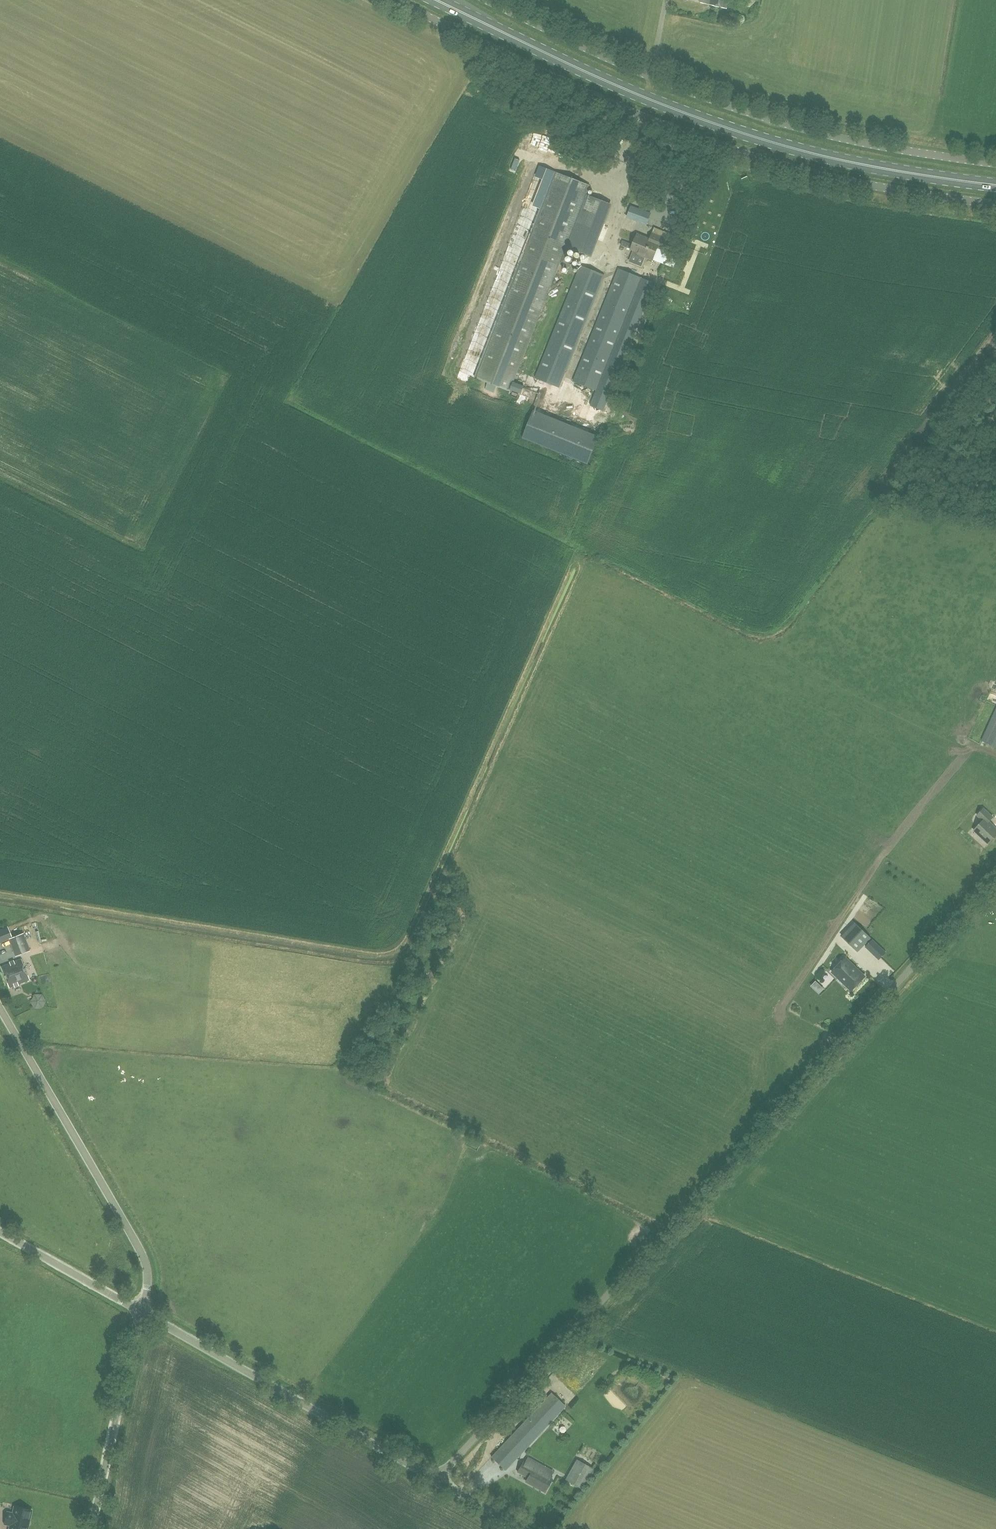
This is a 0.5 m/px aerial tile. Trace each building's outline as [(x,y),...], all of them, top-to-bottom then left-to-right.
[(728,9),(729,0),(688,0),(728,9)] [(584,200),(586,200),(568,248),(590,256),(610,204),(586,195),(590,185),(555,172),(476,378),(511,391),(584,200)] [(668,240),(652,234),(650,240),(637,235),(631,250),(639,253),(638,255),(653,260),(658,248),(664,251),(668,240)] [(605,274),(581,265),(538,378),(561,387),(605,274)] [(567,266),(565,273),(571,275),(573,268),(567,266)] [(598,391),(642,279),(619,269),(574,382),(598,391)] [(598,393),(590,399),(596,406),(603,400),(598,393)] [(586,410),(593,421),(601,416),(594,405),(586,410)] [(546,421),(528,415),(522,433),(588,456),(597,429),(549,412),(546,421)] [(982,740),(995,747),(995,709),(982,740)] [(995,837),(995,829),(989,822),(993,817),(984,808),(978,815),(983,820),(974,830),(989,844),(995,837)] [(855,922),(842,936),(849,943),(857,951),(870,937),(855,922)] [(11,936),(8,927),(7,927),(0,930),(0,941),(11,936)] [(23,933),(11,938),(18,955),(30,950),(23,933)] [(866,947),(870,951),(877,944),(872,940),(866,947)] [(883,970),(889,964),(879,955),(873,961),(883,970)] [(832,971),(852,990),(865,977),(846,958),(832,971)] [(9,987),(25,982),(30,980),(26,972),(22,960),(18,962),(2,967),(9,987)] [(46,1001),(42,994),(34,994),(30,1001),(34,1007),(34,1008),(42,1008),(43,1007),(46,1001)] [(506,1471),(566,1406),(552,1393),(492,1458),(506,1471)] [(508,1423),(513,1428),(520,1421),(516,1417),(508,1423)] [(550,1478),(554,1471),(528,1457),(524,1464),(523,1463),(518,1474),(528,1479),(526,1483),(546,1493),(551,1483),(550,1483),(552,1479),(550,1478)] [(582,1489),(593,1469),(578,1461),(566,1480),(582,1489)] [(12,1514),(6,1513),(4,1526),(9,1527),(9,1528),(27,1528),(31,1511),(13,1507),(12,1514)]
